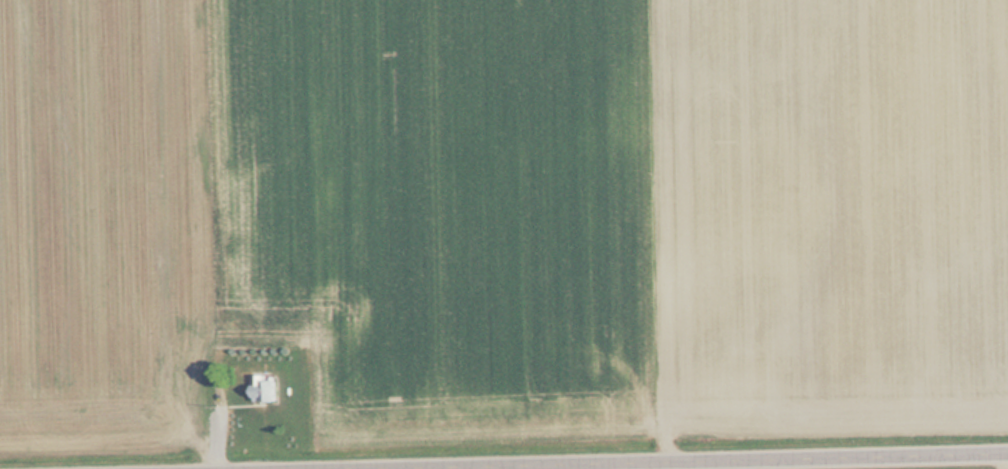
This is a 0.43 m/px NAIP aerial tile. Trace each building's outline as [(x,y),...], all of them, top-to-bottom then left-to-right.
[(255,401),(277,401),(277,380),(266,380),(266,374),(255,374),(255,401)]
